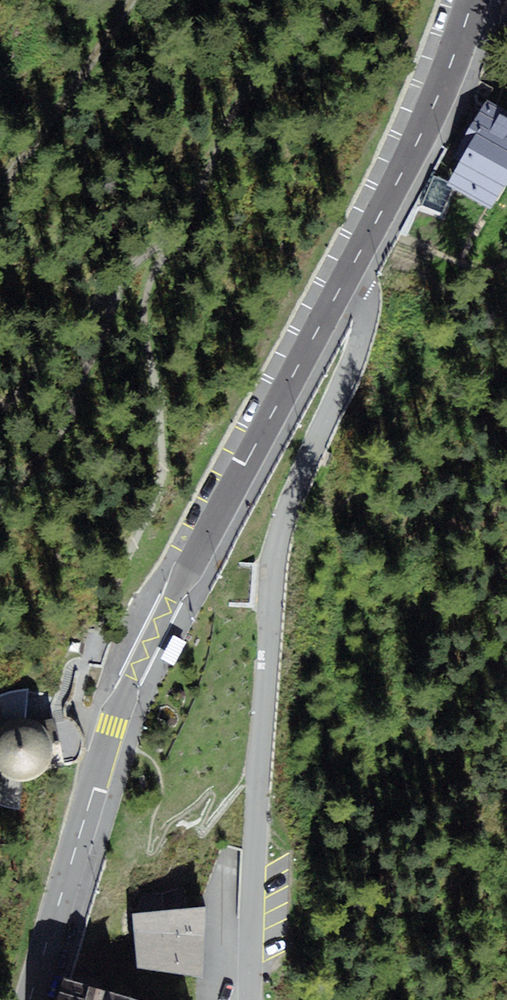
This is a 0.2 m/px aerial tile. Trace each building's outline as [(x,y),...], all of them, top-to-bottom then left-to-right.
[(497,20),(506,24),(506,0),(505,0),(497,20)] [(481,101),(435,177),(481,205),(506,162),(506,117),(481,101)] [(173,635),(161,659),(174,666),(186,642),(173,635)] [(35,773),(43,766),(48,757),(50,747),(49,737),(44,727),(36,720),(26,717),(16,716),(7,719),(0,723),(0,770),(5,774),(15,777),(25,777),(35,773)] [(206,898),(131,908),(137,960),(203,965),(206,898)] [(62,967),(54,999),(189,999),(62,967)]
